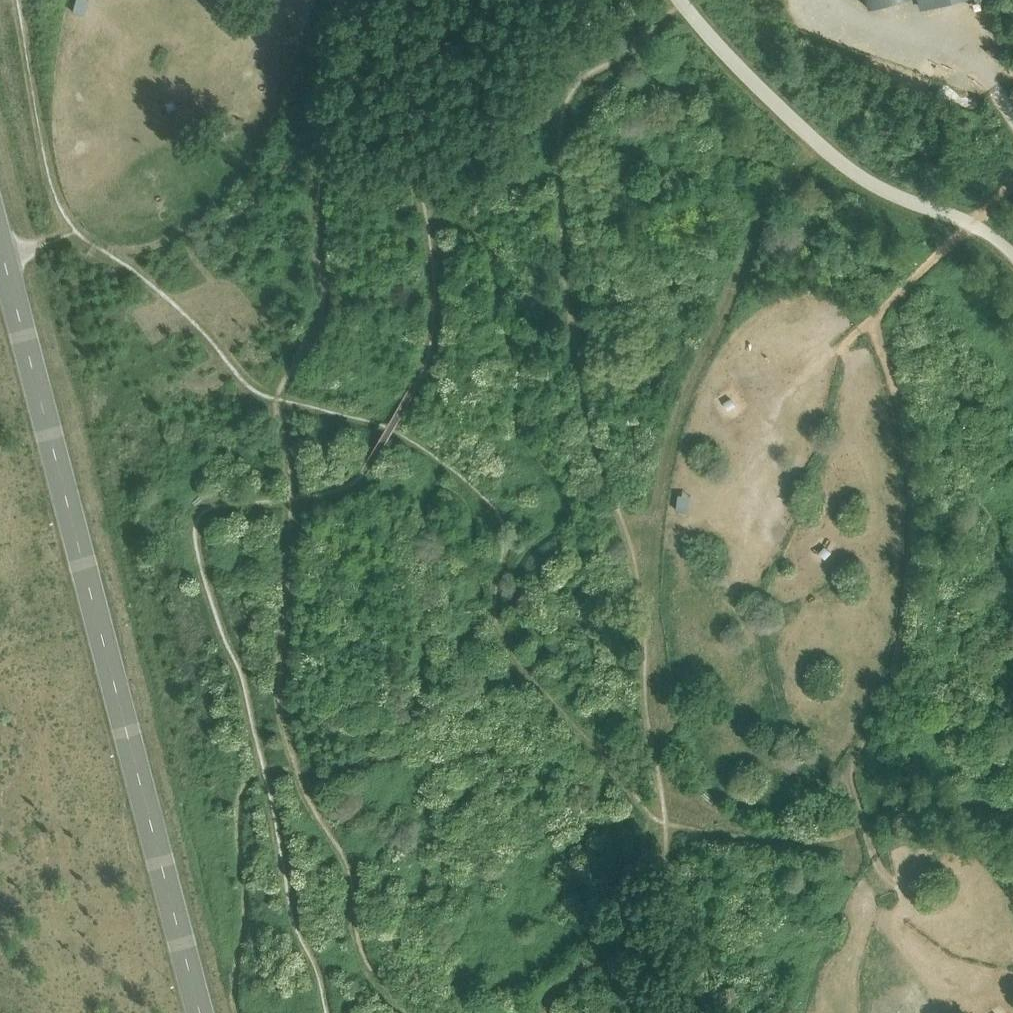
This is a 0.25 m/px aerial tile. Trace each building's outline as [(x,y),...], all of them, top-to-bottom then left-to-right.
[(871,10),(907,0),(868,0),(871,10)] [(925,9),(957,0),(922,0),(925,9)]
